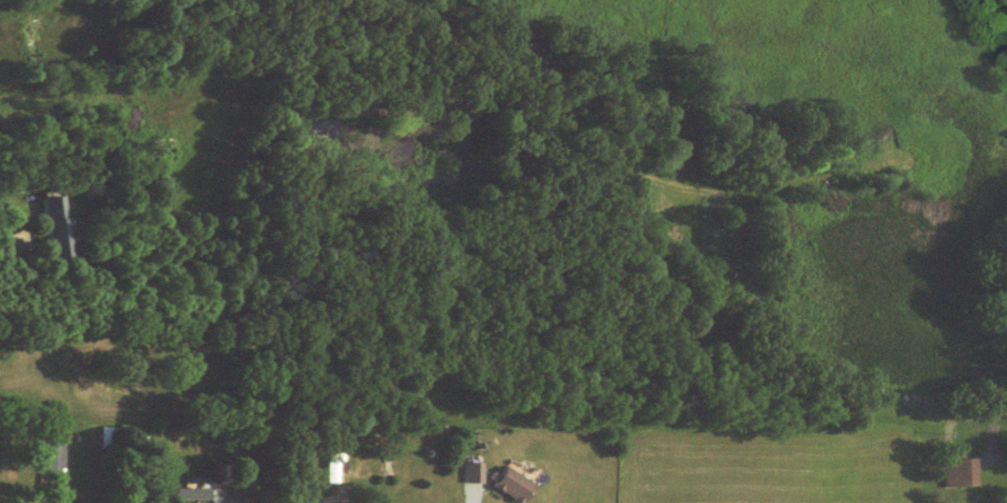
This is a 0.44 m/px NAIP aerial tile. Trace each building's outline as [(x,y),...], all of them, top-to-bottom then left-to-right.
[(48,199),(52,261),(77,259),(72,197),(48,199)] [(103,449),(117,449),(117,428),(103,428),(103,449)] [(331,484),(340,484),(340,454),(331,454),(331,484)] [(971,461),(939,461),(939,489),(971,489),(971,461)] [(539,485),(508,466),(495,487),(522,502),(529,502),(539,485)] [(208,502),(208,486),(167,486),(167,502),(208,502)] [(216,490),(216,502),(240,502),(240,490),(216,490)]
